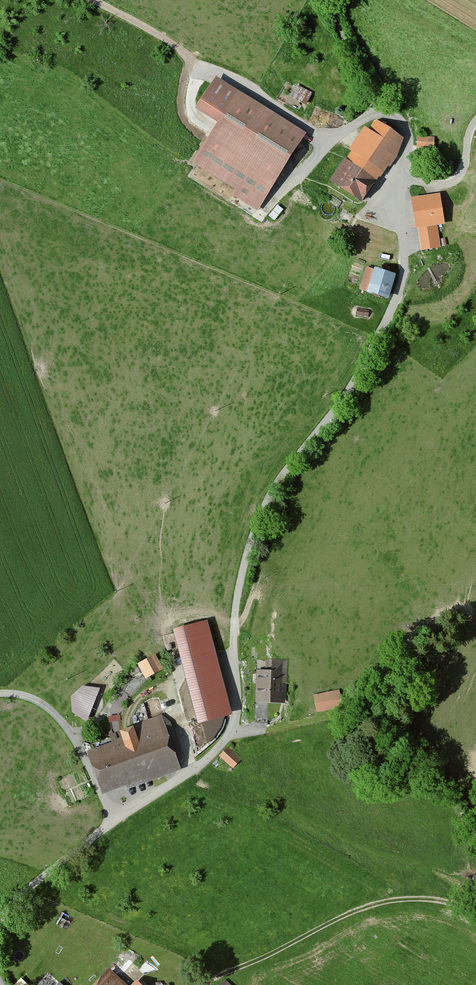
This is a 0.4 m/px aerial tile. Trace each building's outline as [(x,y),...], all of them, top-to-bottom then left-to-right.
[(256,215),(307,135),(216,78),(195,112),(217,127),(191,167),(235,195),(231,200),(256,215)] [(306,107),(313,91),(297,84),(290,99),(306,107)] [(398,138),(375,123),(369,133),(366,131),(345,162),(344,161),(329,184),(362,205),(386,169),(388,171),(403,149),(395,143),(398,138)] [(443,198),(418,191),(409,221),(434,229),(443,198)] [(366,296),(388,302),(395,275),(374,269),(373,271),(366,269),(360,292),(367,294),(366,296)] [(173,632),(198,726),(232,717),(207,623),(173,632)] [(139,666),(147,681),(164,671),(155,656),(139,666)] [(271,673),(255,673),(255,705),(287,706),(288,663),(271,663),(271,673)] [(71,699),(72,714),(87,724),(100,690),(82,688),(71,699)] [(339,691),(314,695),(317,715),(343,710),(339,691)] [(121,740),(87,753),(103,798),(182,769),(163,717),(119,733),(121,740)] [(111,727),(121,726),(120,717),(110,718),(111,727)] [(242,761),(226,750),(220,759),(235,770),(242,761)] [(108,970),(94,984),(125,984),(108,970)]
